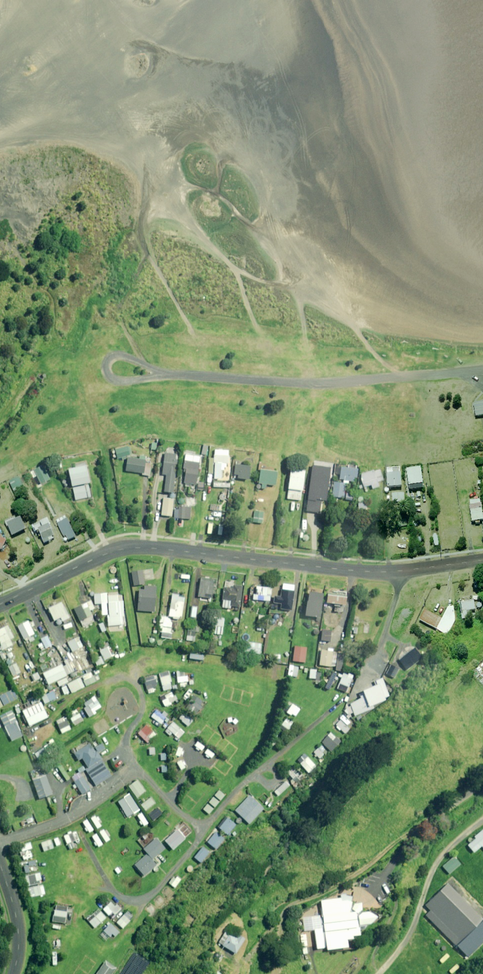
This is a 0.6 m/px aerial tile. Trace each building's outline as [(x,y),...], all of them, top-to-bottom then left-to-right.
[(475,404),(477,417),(482,416),(482,402),(475,404)] [(126,460),(126,457),(130,456),(129,447),(115,450),(117,459),(121,458),(121,461),(126,460)] [(222,464),(228,464),(229,451),(214,450),(214,463),(215,463),(215,479),(220,479),(221,471),(225,471),(225,466),(221,466),(222,464)] [(186,469),(184,487),(189,487),(188,494),(196,495),(200,454),(185,453),(183,469),(186,469)] [(176,455),(164,454),(162,475),(166,475),(164,492),(173,493),(176,455)] [(145,457),(140,456),(139,459),(127,457),(125,471),(142,474),(142,475),(150,476),(151,464),(145,463),(145,457)] [(312,461),(306,509),(320,511),(322,496),(327,497),(331,464),(312,461)] [(249,467),(235,465),(234,478),(248,480),(249,467)] [(49,480),(43,466),(34,470),(41,484),(49,480)] [(72,487),(73,487),(75,501),(92,498),(89,483),(86,466),(68,469),(72,487)] [(358,469),(341,467),(340,479),(345,480),(344,483),(349,484),(349,481),(354,482),(355,477),(357,477),(358,469)] [(402,488),(401,467),(392,468),(392,470),(387,470),(388,488),(402,488)] [(304,470),(291,468),(287,499),(301,501),(304,470)] [(424,489),(421,468),(407,470),(410,491),(424,489)] [(277,472),(260,470),(258,489),(266,490),(267,485),(275,486),(277,472)] [(383,481),(381,471),(361,475),(364,488),(372,486),(372,489),(379,488),(378,482),(383,481)] [(23,479),(10,486),(14,494),(27,488),(23,479)] [(66,492),(61,482),(56,484),(62,494),(66,492)] [(346,484),(334,483),(333,497),(344,498),(346,484)] [(347,493),(346,500),(354,501),(355,494),(347,493)] [(405,503),(405,494),(393,494),(393,504),(405,503)] [(174,500),(163,498),(162,516),(172,517),(174,500)] [(482,500),(469,502),(473,523),(482,522),(482,504),(482,500)] [(179,507),(179,510),(175,510),(175,519),(190,520),(191,508),(179,507)] [(263,512),(255,510),(253,523),(262,524),(263,512)] [(25,531),(19,518),(5,525),(11,538),(25,531)] [(75,538),(65,518),(56,523),(66,543),(75,538)] [(55,540),(46,522),(31,529),(34,534),(38,533),(43,545),(55,540)] [(144,584),(142,570),(131,572),(134,586),(144,584)] [(214,578),(201,576),(198,597),(212,599),(214,578)] [(254,592),(253,597),(269,599),(270,586),(256,585),(256,592),(254,592)] [(243,587),(233,586),(233,589),(223,588),(222,601),(230,601),(230,607),(241,607),(243,587)] [(154,612),(155,587),(139,587),(138,611),(154,612)] [(293,591),(282,590),(281,598),(274,597),(274,603),(281,604),(280,610),(290,611),(293,591)] [(345,606),(347,593),(328,591),(326,603),(345,606)] [(322,593),(308,592),(307,601),(306,601),(305,616),(320,618),(322,593)] [(169,616),(173,617),(173,619),(179,620),(179,618),(181,618),(183,598),(178,598),(179,595),(172,594),(169,616)] [(122,595),(107,596),(109,618),(107,618),(108,626),(123,625),(123,622),(127,622),(126,613),(123,613),(122,595)] [(423,603),(416,614),(443,629),(456,606),(446,600),(440,612),(423,603)] [(74,609),(80,622),(83,627),(95,621),(92,616),(90,611),(95,609),(91,601),(74,609)] [(476,611),(475,602),(460,605),(463,620),(469,619),(468,613),(476,611)] [(69,618),(62,603),(48,609),(54,621),(61,618),(62,621),(69,618)] [(197,607),(191,606),(189,618),(195,619),(197,607)] [(172,619),(160,617),(159,632),(162,633),(161,638),(171,639),(172,634),(171,634),(172,619)] [(35,634),(28,621),(17,626),(26,644),(35,640),(32,635),(35,634)] [(8,626),(0,629),(0,643),(7,658),(11,656),(8,648),(13,645),(10,640),(14,638),(8,626)] [(199,632),(199,629),(188,628),(187,641),(196,641),(196,632),(199,632)] [(52,646),(47,636),(41,639),(44,646),(40,648),(42,651),(52,646)] [(93,666),(78,637),(67,642),(80,668),(85,666),(86,669),(93,666)] [(413,641),(396,653),(404,665),(421,652),(413,641)] [(306,647),(294,646),(293,662),(305,663),(306,647)] [(113,656),(108,647),(99,651),(104,661),(113,656)] [(333,649),(329,649),(329,651),(321,651),(319,666),(332,667),(332,663),(337,664),(338,653),(333,652),(333,649)] [(104,664),(100,657),(94,660),(97,667),(104,664)] [(75,671),(71,663),(65,666),(69,674),(75,671)] [(20,673),(16,664),(9,668),(13,676),(20,673)] [(67,676),(62,665),(43,674),(48,685),(67,676)] [(400,669),(391,665),(387,674),(395,679),(400,669)] [(192,674),(177,672),(179,687),(194,685),(192,674)] [(338,677),(341,678),(337,689),(347,693),(353,676),(343,673),(340,672),(338,677)] [(96,682),(91,673),(67,684),(72,693),(96,682)] [(385,673),(362,684),(367,694),(347,703),(354,719),(379,708),(377,704),(396,696),(385,673)] [(158,691),(154,676),(144,679),(148,694),(158,691)] [(172,689),(169,676),(160,678),(164,691),(172,689)] [(68,683),(67,678),(57,682),(59,687),(61,686),(64,692),(69,690),(66,684),(68,683)] [(13,690),(0,697),(4,706),(18,699),(13,690)] [(56,699),(53,692),(41,697),(45,704),(56,699)] [(176,702),(172,692),(165,696),(167,699),(162,701),(165,707),(176,702)] [(204,705),(194,696),(185,706),(195,715),(204,705)] [(97,710),(92,702),(83,707),(88,715),(97,710)] [(83,721),(80,714),(77,709),(70,713),(72,718),(70,719),(74,726),(83,721)] [(12,710),(0,716),(0,718),(6,729),(4,730),(7,737),(9,736),(12,741),(23,736),(16,722),(17,722),(12,710)] [(166,718),(156,710),(151,717),(161,725),(166,718)] [(193,721),(185,714),(180,719),(188,727),(193,721)] [(71,730),(65,717),(56,721),(62,734),(71,730)] [(350,723),(343,717),(336,725),(343,731),(350,723)] [(294,723),(287,718),(280,728),(287,733),(294,723)] [(107,728),(102,720),(94,725),(99,733),(107,728)] [(184,733),(173,722),(164,731),(170,737),(173,734),(179,739),(184,733)] [(156,735),(146,725),(138,734),(148,743),(156,735)] [(342,743),(332,733),(322,743),(332,752),(342,743)] [(73,748),(94,782),(111,771),(90,738),(73,748)] [(329,753),(322,746),(314,753),(320,759),(325,755),(326,756),(329,753)] [(317,767),(305,754),(298,761),(310,774),(317,767)] [(300,773),(294,767),(288,773),(294,779),(300,773)] [(90,785),(80,771),(71,777),(80,791),(90,785)] [(52,795),(45,776),(32,780),(39,800),(52,795)] [(145,792),(137,781),(129,787),(137,798),(145,792)] [(291,785),(287,781),(275,792),(279,796),(291,785)] [(260,803),(247,790),(233,804),(246,817),(260,803)] [(155,804),(151,798),(141,805),(146,811),(155,804)] [(162,814),(158,809),(149,816),(153,821),(162,814)] [(236,825),(228,818),(220,828),(228,835),(236,825)] [(464,837),(475,851),(482,844),(482,820),(464,837)] [(174,823),(161,833),(169,843),(182,832),(174,823)] [(225,838),(216,831),(207,842),(217,849),(225,838)] [(154,832),(141,842),(150,853),(163,842),(154,832)] [(210,853),(203,847),(195,858),(202,864),(210,853)] [(130,859),(140,870),(152,859),(142,848),(130,859)] [(461,864),(454,857),(443,867),(449,874),(461,864)] [(182,880),(178,877),(172,885),(176,888),(182,880)] [(480,914),(445,878),(422,901),(426,905),(421,909),(465,954),(482,937),(482,911),(480,914)] [(174,894),(169,889),(164,894),(170,899),(174,894)] [(353,893),(318,898),(325,946),(344,946),(343,936),(359,933),(358,923),(376,920),(378,914),(357,905),(353,893)] [(166,902),(160,897),(156,902),(161,907),(166,902)] [(115,907),(110,902),(104,909),(111,916),(113,913),(115,915),(121,909),(116,905),(115,907)] [(66,924),(68,907),(55,905),(53,922),(66,924)] [(157,910),(152,905),(147,910),(153,915),(157,910)] [(101,912),(95,917),(93,915),(87,920),(90,923),(95,928),(106,918),(101,912)] [(131,921),(124,915),(117,923),(123,929),(131,921)] [(119,933),(111,924),(103,931),(109,937),(112,934),(115,937),(119,933)] [(240,942),(224,932),(217,943),(233,953),(240,942)]
